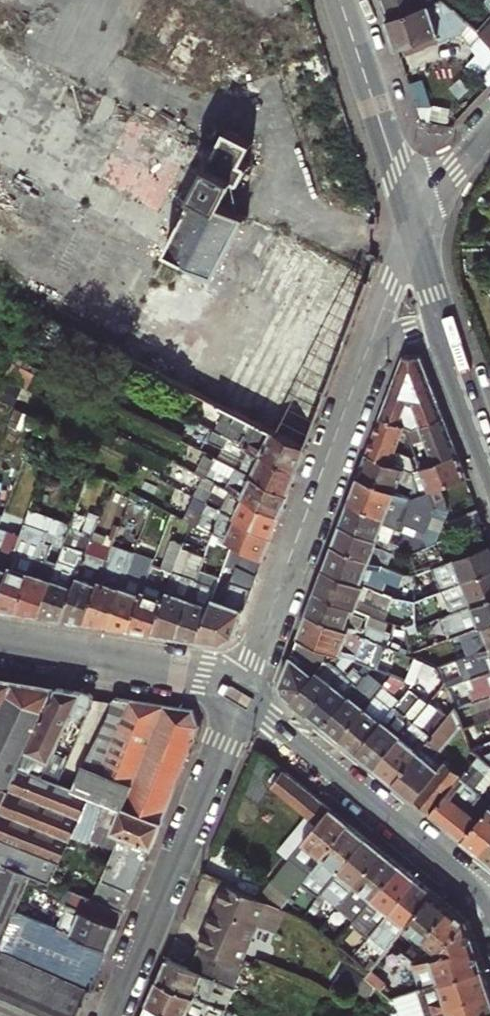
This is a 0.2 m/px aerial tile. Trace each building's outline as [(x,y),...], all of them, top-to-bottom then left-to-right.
[(387,17),(438,0),(382,0),(387,17)] [(387,17),(397,47),(438,34),(440,41),(457,36),(489,65),(489,43),(478,32),(445,0),(438,0),(387,17)] [(478,32),(489,43),(489,20),(478,32)] [(441,43),(440,41),(438,34),(397,47),(401,58),(441,43)] [(306,448),(370,280),(224,204),(237,178),(243,181),(250,164),(244,161),(252,142),(229,130),(217,153),(113,341),(109,349),(233,412),(306,448)] [(419,417),(410,420),(412,427),(413,428),(444,416),(420,355),(404,354),(381,415),(399,422),(407,401),(414,403),(419,417)] [(306,448),(233,412),(222,434),(226,436),(228,431),(232,433),(230,438),(297,471),(306,448)] [(391,462),(405,424),(399,422),(381,415),(367,454),(391,462)] [(458,454),(444,416),(413,428),(412,427),(405,424),(412,444),(427,440),(435,463),(458,454)] [(297,471),(230,438),(225,448),(242,457),(237,468),(289,493),(297,471)] [(242,457),(225,448),(220,459),(237,468),(242,457)] [(401,466),(391,462),(367,454),(359,476),(414,497),(413,488),(399,483),(405,468),(401,466)] [(442,486),(467,477),(458,454),(435,463),(422,468),(419,469),(413,471),(413,480),(424,476),(427,483),(413,488),(414,497),(442,486)] [(216,458),(206,478),(280,514),(289,493),(237,468),(220,459),(216,458)] [(403,461),(401,466),(405,468),(413,471),(419,469),(416,460),(408,463),(403,461)] [(386,515),(384,521),(390,524),(401,528),(403,521),(428,530),(437,505),(448,501),(442,486),(414,497),(359,476),(349,502),(386,515)] [(197,497),(273,534),(280,514),(206,478),(197,497)] [(193,524),(214,534),(234,543),(264,558),(273,534),(197,497),(186,520),(193,524)] [(341,523),(384,540),(390,524),(384,521),(386,515),(349,502),(341,523)] [(448,519),(453,534),(484,522),(479,508),(448,519)] [(55,537),(59,528),(28,516),(24,526),(55,537)] [(70,528),(63,547),(38,614),(61,617),(90,541),(98,520),(90,517),(84,533),(70,528)] [(150,573),(129,628),(151,632),(175,570),(193,524),(186,520),(183,519),(164,566),(161,575),(150,571),(150,573)] [(333,543),(370,558),(375,545),(388,550),(390,543),(384,540),(341,523),(333,543)] [(16,610),(44,540),(48,542),(60,546),(63,547),(70,528),(60,524),(59,528),(55,537),(24,526),(22,533),(0,591),(0,608),(16,610)] [(1,525),(0,526),(0,591),(22,533),(1,525)] [(401,528),(399,534),(412,539),(409,531),(401,528)] [(399,534),(394,544),(407,549),(412,539),(399,534)] [(411,551),(426,545),(422,535),(412,539),(407,549),(411,551)] [(102,546),(90,541),(61,617),(83,621),(110,549),(113,541),(105,538),(102,546)] [(38,614),(63,547),(60,546),(48,542),(44,540),(16,610),(38,614)] [(234,635),(264,558),(234,543),(226,564),(236,569),(223,601),(214,597),(198,639),(219,643),(234,635)] [(324,568),(377,587),(383,572),(402,579),(404,572),(387,565),(370,558),(333,543),(324,568)] [(375,545),(370,558),(387,565),(392,551),(388,550),(375,545)] [(414,576),(418,586),(438,577),(458,569),(464,582),(489,572),(489,545),(414,576)] [(151,632),(175,635),(194,586),(207,553),(193,548),(184,573),(175,570),(151,632)] [(110,549),(83,621),(106,624),(128,564),(131,558),(110,549)] [(161,575),(164,566),(154,562),(150,571),(161,575)] [(106,624),(129,628),(150,573),(128,564),(106,624)] [(416,602),(377,587),(324,568),(315,591),(356,607),(360,596),(391,608),(392,605),(404,609),(407,626),(408,631),(409,631),(409,630),(417,623),(416,602)] [(458,569),(438,577),(443,591),(464,582),(458,569)] [(464,582),(443,591),(419,601),(423,612),(447,602),(468,594),(473,605),(489,598),(489,572),(464,582)] [(198,639),(214,597),(215,594),(194,586),(175,635),(198,639)] [(371,613),(356,607),(315,591),(307,613),(382,641),(386,629),(368,623),(371,613)] [(468,594),(447,602),(452,614),(473,605),(468,594)] [(371,613),(387,619),(391,608),(360,596),(356,607),(371,613)] [(473,605),(452,614),(441,618),(444,623),(461,616),(467,632),(489,623),(489,598),(473,605)] [(384,642),(382,641),(307,613),(299,636),(327,647),(333,649),(345,654),(354,657),(360,660),(365,648),(382,654),(387,643),(384,642)] [(368,623),(386,629),(390,620),(387,619),(371,613),(368,623)] [(450,639),(467,632),(461,616),(444,623),(450,639)] [(467,632),(472,645),(455,652),(440,658),(443,665),(451,661),(459,658),(475,652),(489,646),(489,623),(467,632)] [(450,639),(455,652),(472,645),(467,632),(450,639)] [(293,701),(316,674),(309,669),(327,647),(299,636),(282,681),(284,693),(293,701)] [(467,680),(489,671),(489,646),(475,652),(480,666),(464,673),(465,674),(458,677),(460,683),(467,680)] [(309,669),(316,674),(328,659),(330,661),(334,656),(330,652),(333,649),(327,647),(309,669)] [(360,660),(373,665),(378,667),(382,654),(365,648),(360,660)] [(328,659),(316,674),(293,701),(308,713),(334,682),(343,671),(336,665),(345,654),(333,649),(330,652),(334,656),(330,661),(328,659)] [(402,651),(393,673),(394,673),(405,678),(409,679),(418,657),(411,654),(408,653),(402,651)] [(475,652),(459,658),(464,673),(480,666),(475,652)] [(460,683),(458,677),(451,661),(443,665),(440,666),(446,681),(449,688),(460,683)] [(338,686),(347,674),(343,671),(334,682),(338,686)] [(467,680),(470,687),(487,679),(489,686),(489,671),(467,680)] [(338,686),(334,682),(308,713),(323,725),(364,677),(358,672),(353,679),(347,674),(338,686)] [(340,738),(356,752),(393,708),(388,704),(395,694),(393,692),(405,678),(394,673),(376,695),(365,708),(340,738)] [(340,738),(365,708),(361,704),(371,691),(378,683),(366,674),(364,677),(323,725),(340,738)] [(13,783),(58,688),(0,679),(0,811),(13,783)] [(489,695),(489,686),(487,679),(470,687),(475,701),(480,699),(489,695)] [(393,708),(356,752),(376,767),(414,720),(407,714),(421,697),(410,687),(401,699),(393,708)] [(77,719),(87,712),(88,709),(89,710),(94,698),(92,694),(58,688),(13,783),(36,792),(39,784),(54,791),(58,781),(59,780),(44,773),(50,759),(72,717),(77,719)] [(365,708),(376,695),(371,691),(361,704),(365,708)] [(423,727),(414,720),(376,767),(394,782),(457,708),(451,693),(439,707),(423,727)] [(388,704),(393,708),(401,699),(395,694),(388,704)] [(484,709),(489,707),(489,695),(480,699),(484,709)] [(421,697),(407,714),(414,720),(428,703),(421,697)] [(110,714),(84,766),(101,773),(130,710),(133,700),(125,699),(117,698),(112,700),(110,714)] [(58,781),(54,791),(39,784),(36,792),(13,783),(0,811),(0,858),(32,872),(52,881),(67,849),(81,819),(92,794),(162,822),(200,726),(194,710),(133,700),(130,710),(101,773),(84,766),(73,789),(58,781)] [(423,727),(439,707),(431,700),(428,703),(414,720),(423,727)] [(484,709),(461,718),(463,725),(465,729),(489,720),(489,707),(484,709)] [(432,813),(479,755),(473,750),(469,738),(450,761),(447,759),(443,763),(436,757),(463,725),(461,718),(457,708),(394,782),(432,813)] [(465,729),(469,738),(473,750),(483,747),(486,745),(482,735),(489,732),(489,720),(465,729)] [(450,761),(469,738),(465,729),(463,725),(436,757),(443,763),(447,759),(450,761)] [(489,765),(489,754),(487,755),(483,747),(473,750),(479,755),(489,765)] [(482,817),(469,807),(472,803),(474,805),(484,793),(477,788),(489,772),(489,765),(479,755),(432,813),(464,839),(482,817)] [(66,766),(50,759),(44,773),(59,780),(66,766)] [(271,786),(308,817),(316,824),(290,858),(258,897),(267,901),(281,907),(302,882),(311,870),(350,823),(285,769),(271,786)] [(92,794),(81,819),(119,835),(116,842),(100,881),(134,895),(162,822),(92,794)] [(489,843),(489,807),(482,817),(464,839),(481,853),(489,843)] [(316,824),(308,817),(281,851),(290,858),(316,824)] [(319,896),(321,893),(367,837),(350,823),(311,870),(318,876),(309,888),(319,896)] [(367,837),(321,893),(338,906),(383,850),(367,837)] [(481,853),(489,859),(489,843),(481,853)] [(338,906),(355,920),(401,865),(383,850),(338,906)] [(32,872),(0,858),(0,928),(32,872)] [(382,906),(390,912),(418,879),(401,865),(355,920),(364,927),(382,906)] [(318,876),(311,870),(302,882),(309,888),(318,876)] [(418,879),(390,912),(372,935),(382,943),(399,921),(407,927),(409,926),(436,893),(418,879)] [(100,881),(92,898),(126,913),(134,895),(100,881)] [(240,963),(267,901),(258,897),(226,884),(199,946),(240,963)] [(319,896),(309,888),(306,892),(316,900),(319,896)] [(110,950),(126,913),(92,898),(76,891),(71,903),(64,900),(59,912),(63,914),(58,927),(68,931),(64,940),(84,949),(89,940),(110,950)] [(451,906),(436,893),(409,926),(422,936),(425,938),(451,906)] [(364,927),(355,920),(346,931),(363,945),(372,935),(390,912),(382,906),(364,927)] [(451,906),(425,938),(441,951),(443,950),(468,920),(451,906)] [(443,950),(441,951),(442,955),(414,964),(418,976),(382,990),(393,998),(397,996),(422,988),(484,968),(468,920),(443,950)] [(394,943),(407,927),(399,921),(382,943),(389,949),(394,943)] [(365,978),(382,990),(410,956),(407,953),(402,949),(394,943),(389,949),(370,972),(365,978)] [(402,949),(407,953),(412,947),(407,943),(402,949)] [(416,949),(410,956),(415,960),(423,957),(416,949)] [(92,990),(0,950),(0,1015),(80,1015),(92,990)] [(158,980),(225,1009),(244,967),(197,950),(189,968),(167,959),(158,980)] [(489,1013),(489,987),(484,968),(422,988),(397,996),(403,1015),(481,1015),(489,1013)] [(225,1009),(158,980),(148,1004),(176,1015),(222,1015),(225,1009)] [(148,1004),(143,1015),(176,1015),(148,1004)]
